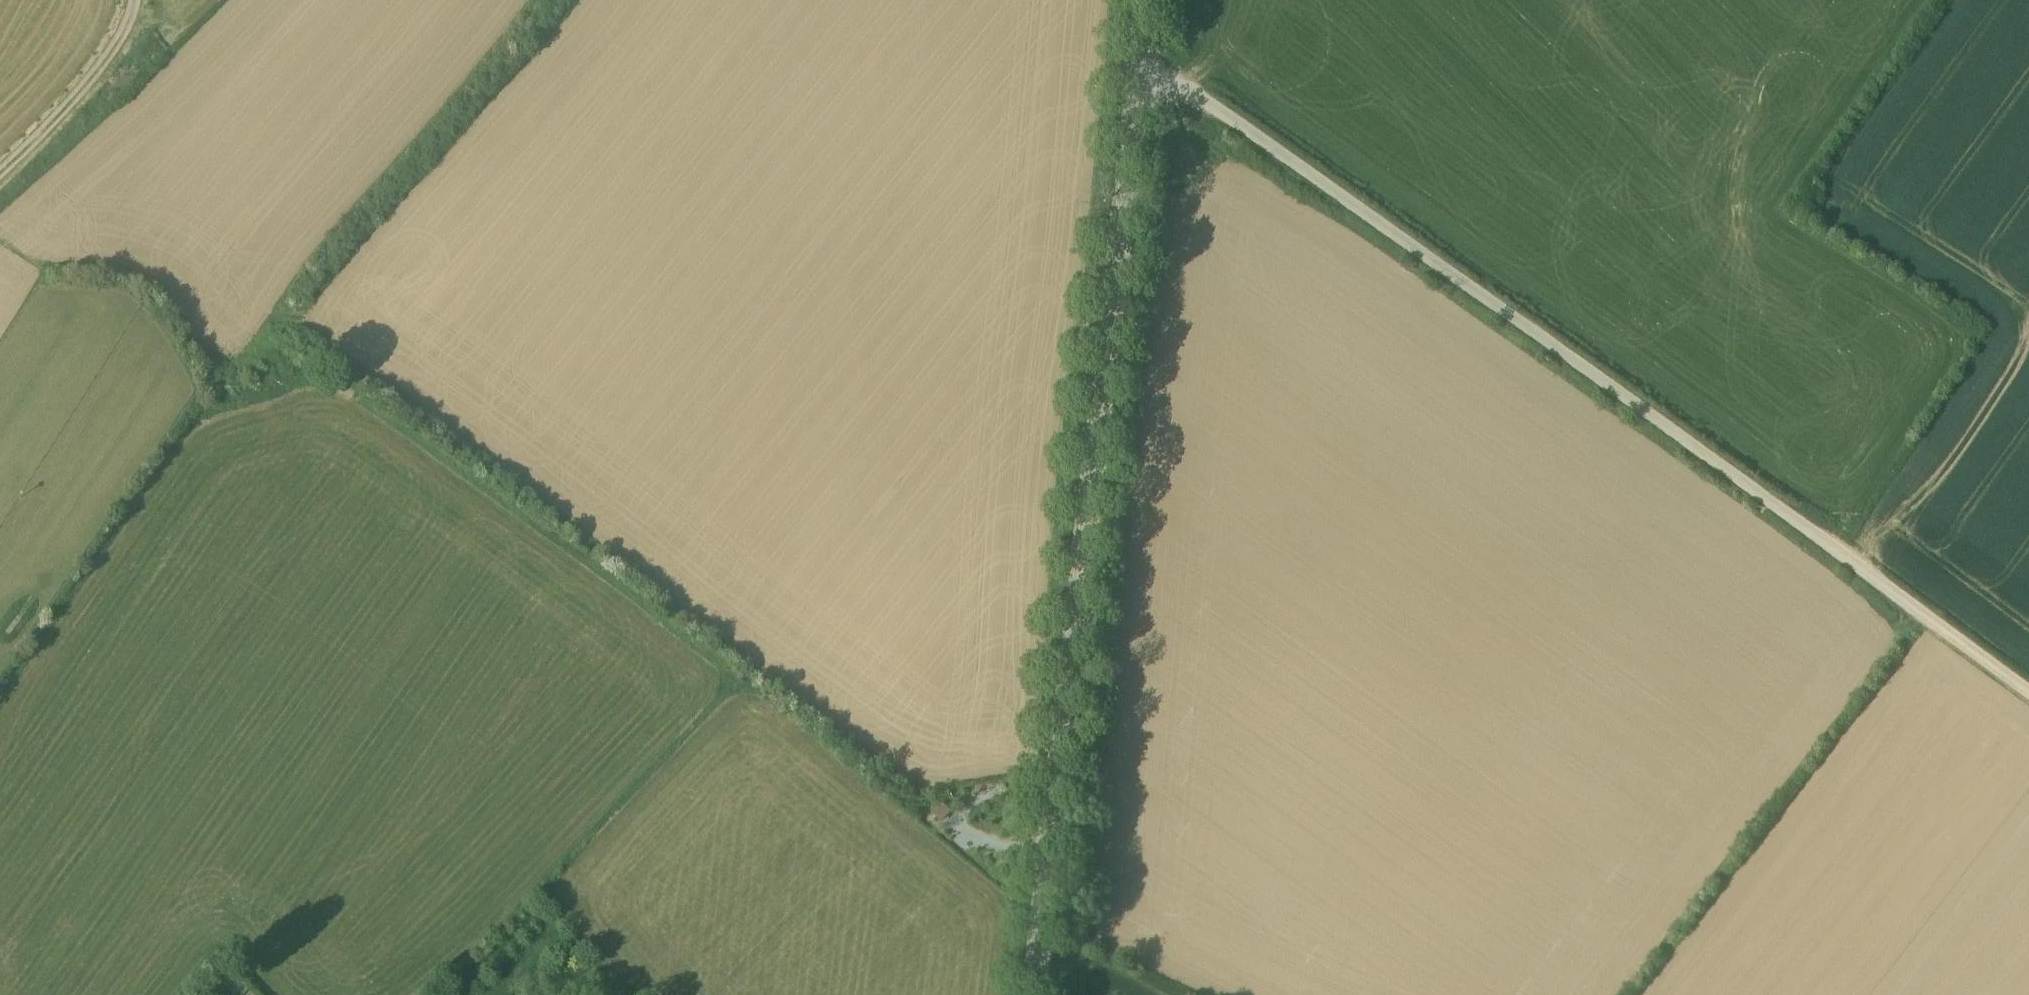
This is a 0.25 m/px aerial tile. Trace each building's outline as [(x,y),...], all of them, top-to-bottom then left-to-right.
[(952,812),(950,810),(941,803),(932,815),(942,824),(952,812)]
